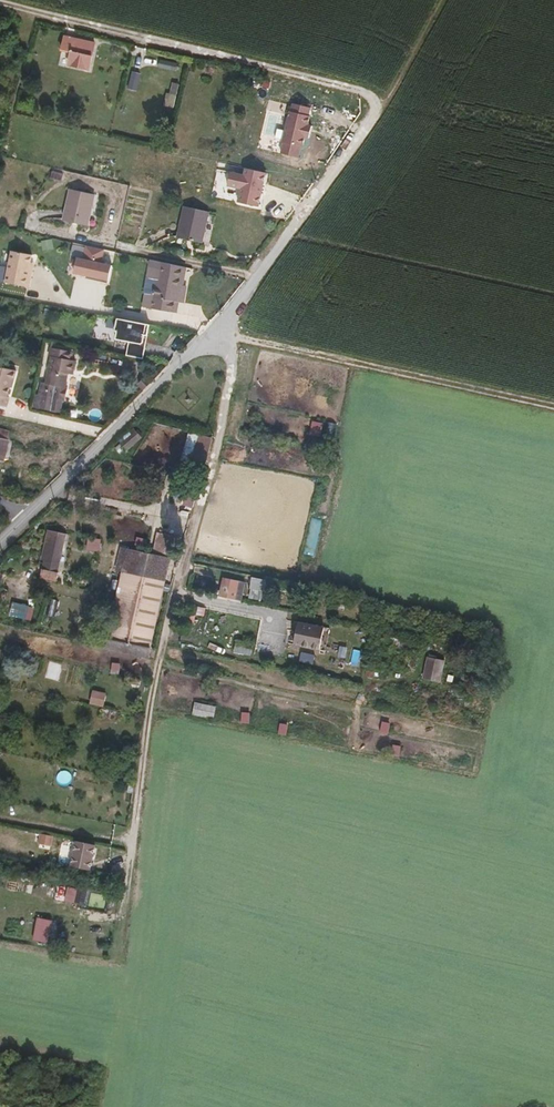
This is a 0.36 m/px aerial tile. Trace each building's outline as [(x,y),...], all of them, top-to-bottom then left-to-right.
[(64,49),(75,51),(73,61),(93,66),(97,48),(98,43),(86,41),(67,37),(64,49)] [(72,66),(92,70),(93,66),(73,61),(72,66)] [(137,89),(140,71),(131,70),(128,88),(137,89)] [(88,227),(95,195),(72,190),(65,222),(88,227)] [(203,236),(210,205),(187,200),(180,231),(203,236)] [(4,282),(24,286),(29,262),(31,254),(11,250),(4,282)] [(139,305),(149,307),(159,261),(148,259),(139,305)] [(170,311),(172,302),(176,303),(179,304),(186,267),(159,261),(149,307),(170,311)] [(32,263),(29,262),(24,286),(27,286),(32,263)] [(129,342),(127,352),(143,355),(145,344),(142,344),(144,335),(146,325),(116,319),(114,331),(116,333),(114,340),(129,342)] [(68,360),(70,351),(50,348),(48,356),(50,356),(44,382),(40,381),(36,394),(39,395),(36,408),(47,410),(49,397),(61,400),(64,386),(62,386),(64,373),(65,370),(70,371),(72,360),(68,360)] [(15,372),(0,368),(0,406),(5,408),(8,398),(6,398),(11,381),(12,381),(15,372)] [(142,391),(152,381),(146,377),(137,386),(142,391)] [(9,432),(0,430),(0,462),(2,462),(4,454),(6,455),(10,441),(7,441),(9,432)] [(185,457),(208,459),(211,435),(188,433),(185,457)] [(68,513),(53,510),(48,532),(63,535),(68,513)] [(169,557),(174,536),(134,528),(129,549),(169,557)] [(47,557),(50,548),(60,551),(63,535),(48,532),(46,540),(48,540),(47,548),(44,548),(42,556),(47,557)] [(47,557),(58,560),(60,551),(50,548),(47,557)] [(169,559),(129,550),(122,583),(162,592),(169,559)] [(235,599),(239,580),(225,577),(221,596),(235,599)] [(263,590),(265,580),(252,577),(250,587),(263,590)] [(155,626),(162,592),(122,583),(115,617),(155,626)] [(155,626),(115,617),(111,616),(109,627),(153,637),(155,626)] [(323,632),(301,627),(300,634),(322,639),(323,632)] [(319,650),(322,639),(300,634),(298,645),(319,650)] [(249,652),(251,644),(235,640),(233,649),(249,652)] [(425,656),(424,678),(443,679),(444,657),(425,656)] [(90,703),(104,706),(107,693),(93,690),(90,703)] [(195,700),(191,713),(213,718),(216,705),(195,700)] [(53,836),(41,834),(39,843),(51,846),(53,836)] [(95,845),(74,841),(69,867),(89,871),(95,845)] [(64,899),(82,904),(85,890),(67,886),(64,899)] [(46,943),(50,921),(36,918),(32,940),(46,943)] [(107,935),(109,927),(95,925),(94,932),(107,935)]
